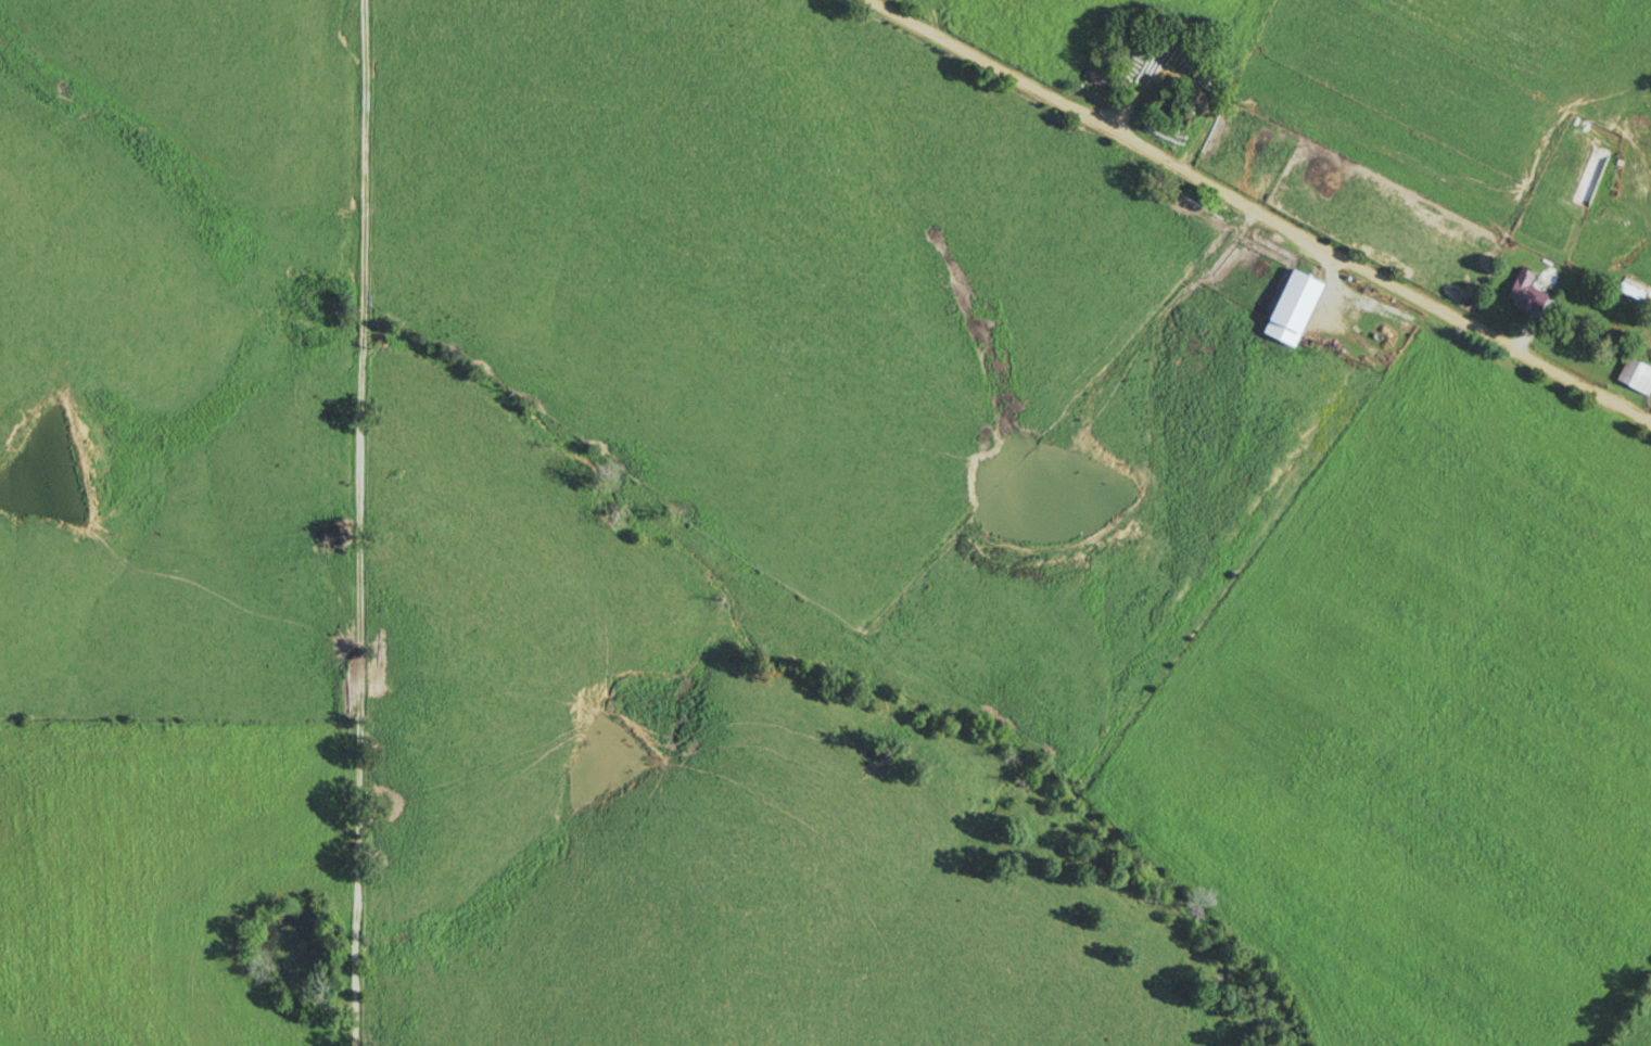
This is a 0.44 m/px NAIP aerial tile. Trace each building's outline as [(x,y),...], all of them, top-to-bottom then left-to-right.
[(1117,85),(1124,71),(1095,58),(1085,79),(1106,88),(1109,81),(1117,85)] [(1268,335),(1302,348),(1329,280),(1295,266),(1268,335)] [(1510,301),(1533,309),(1540,289),(1534,287),(1539,272),(1522,266),(1510,301)] [(1643,291),(1625,280),(1621,288),(1639,299),(1643,291)] [(1631,355),(1621,379),(1650,393),(1650,364),(1631,355)]
